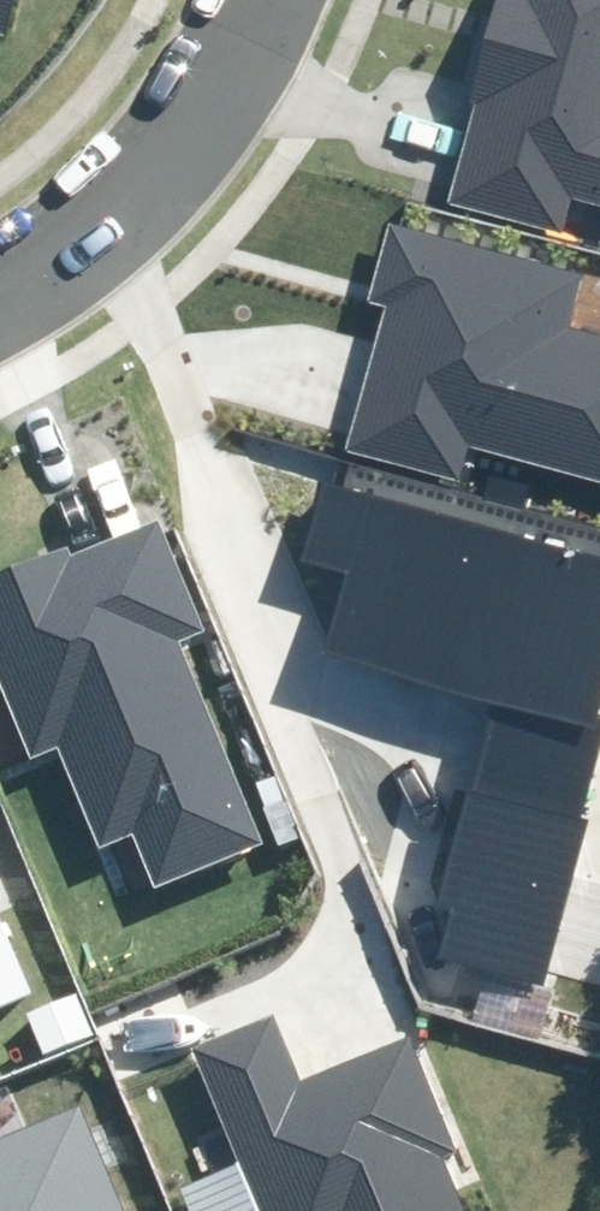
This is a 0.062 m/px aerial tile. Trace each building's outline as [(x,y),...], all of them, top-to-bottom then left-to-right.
[(565,233),(576,195),(599,202),(599,0),(502,0),(446,200),(565,233)] [(599,482),(599,334),(573,327),(587,273),(389,222),(368,302),(384,306),(347,448),(463,478),(471,449),(599,482)] [(540,981),(599,767),(599,714),(598,714),(599,708),(599,554),(320,477),(299,554),(351,568),(328,653),(495,700),(438,904),(454,908),(441,954),(540,981)] [(156,888),(264,842),(177,642),(202,632),(150,510),(0,574),(0,683),(33,758),(57,748),(100,847),(132,833),(156,888)] [(31,995),(0,919),(0,1008),(31,995)] [(28,1014),(43,1055),(97,1035),(82,994),(28,1014)] [(446,1159),(459,1154),(411,1035),(297,1080),(270,1014),(192,1045),(259,1210),(467,1210),(446,1159)] [(75,1107),(0,1139),(0,1210),(119,1210),(75,1107)]
